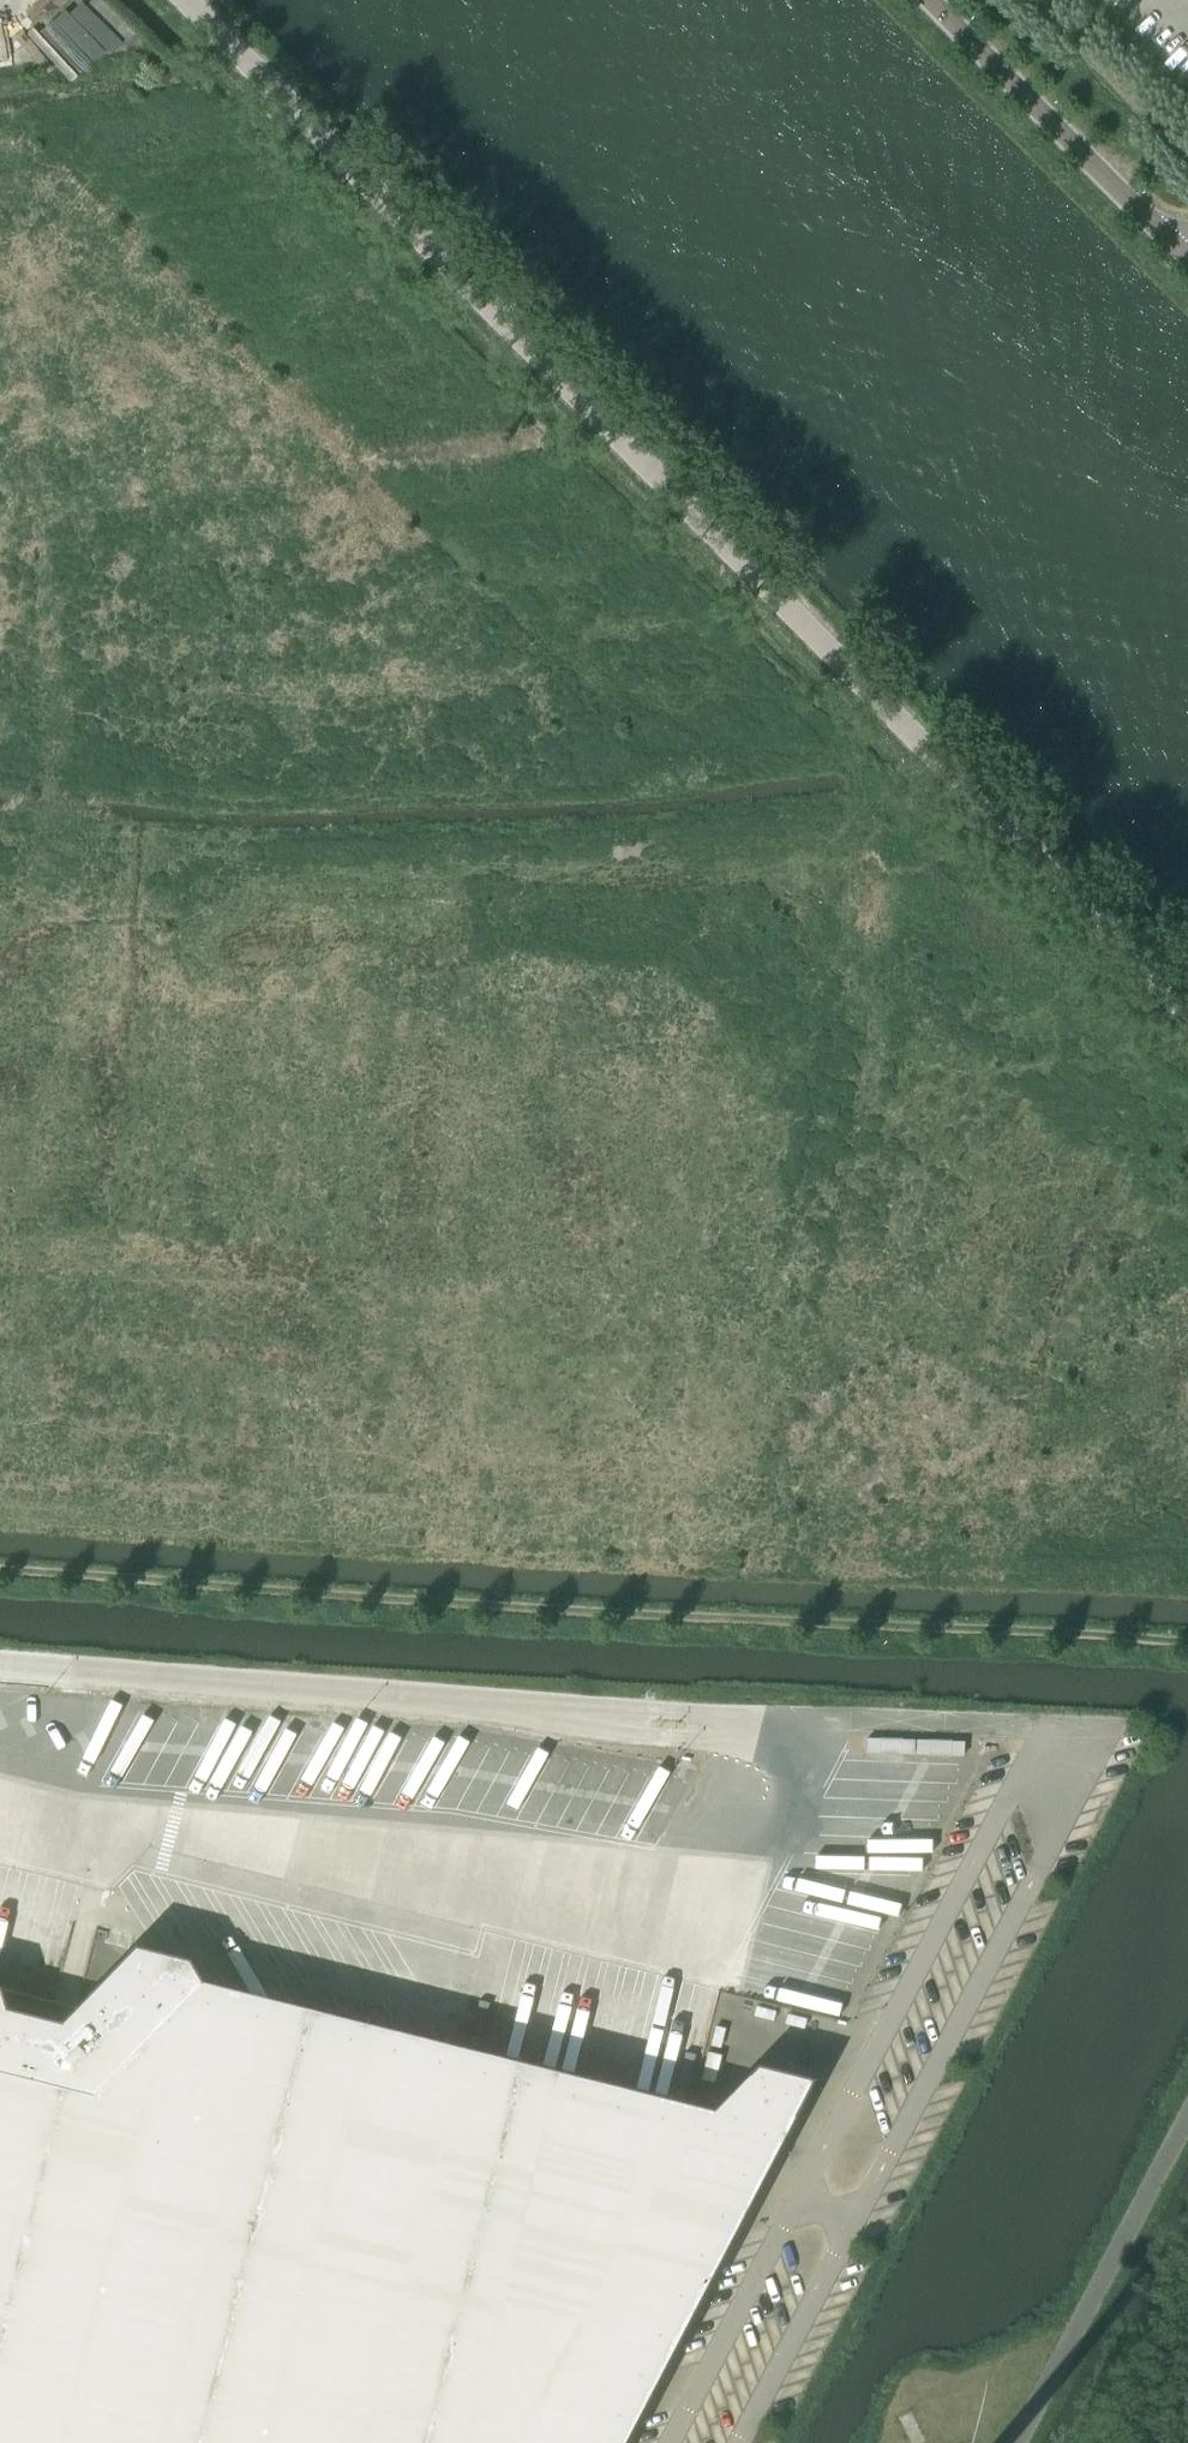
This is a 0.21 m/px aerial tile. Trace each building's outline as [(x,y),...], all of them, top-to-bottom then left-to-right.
[(86,75),(133,32),(104,0),(79,0),(45,31),(86,75)] [(691,2315),(750,2203),(814,2080),(757,2066),(713,2111),(203,1982),(190,1960),(135,1947),(120,1962),(76,2007),(0,1988),(0,2442),(625,2442),(691,2315)]
